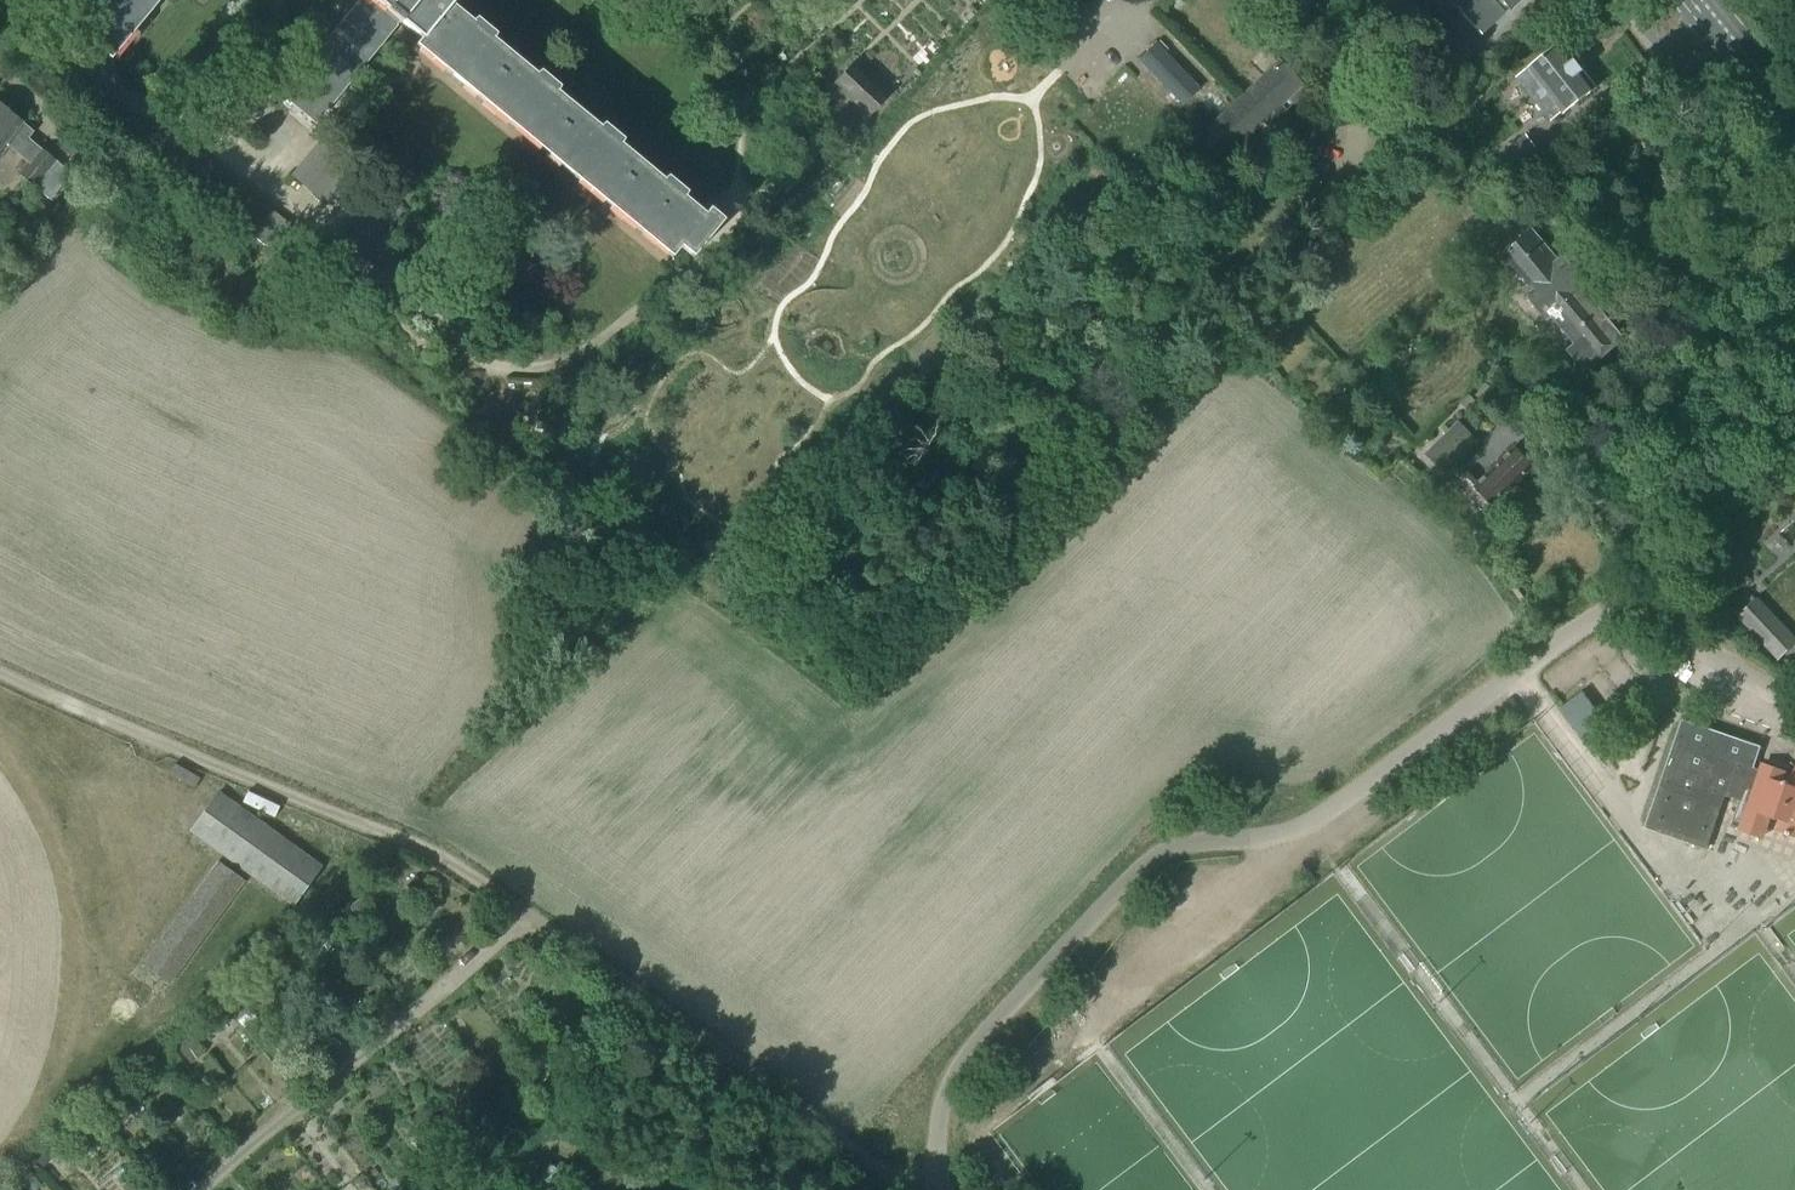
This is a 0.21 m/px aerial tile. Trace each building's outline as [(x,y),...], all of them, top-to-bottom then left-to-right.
[(70,27),(111,61),(161,0),(92,0),(70,27)] [(282,96),(315,122),(315,123),(400,21),(422,39),(417,46),(673,257),(681,247),(694,257),(725,219),(711,208),(706,214),(452,7),(456,1),(455,0),(362,0),(282,96)] [(1453,13),(1454,11),(1458,15),(1456,17),(1478,40),(1501,19),(1500,18),(1505,13),(1506,14),(1521,0),(1441,0),(1453,13)] [(1562,117),(1597,89),(1561,43),(1516,78),(1550,123),(1560,115),(1562,117)] [(1182,107),(1200,89),(1156,44),(1138,61),(1182,107)] [(1184,151),(1208,176),(1266,121),(1275,131),(1290,117),(1281,107),(1303,85),(1279,59),(1184,151)] [(867,118),(888,98),(854,62),(833,83),(867,118)] [(34,189),(47,173),(60,183),(69,173),(40,149),(39,150),(34,145),(27,140),(32,133),(0,107),(0,150),(4,145),(15,154),(18,151),(30,161),(18,176),(34,189)] [(857,130),(841,114),(832,124),(848,139),(857,130)] [(156,127),(146,140),(158,150),(168,137),(156,127)] [(1527,135),(1495,160),(1517,188),(1549,163),(1527,135)] [(327,205),(355,171),(320,142),(292,175),(327,205)] [(1482,193),(1470,205),(1482,218),(1494,207),(1482,193)] [(255,197),(236,221),(248,231),(267,207),(255,197)] [(259,240),(279,216),(267,207),(248,231),(259,240)] [(279,216),(259,240),(271,250),(273,248),(290,226),(279,216)] [(284,257),(301,235),(290,226),(273,248),(283,256),(284,257)] [(1542,273),(1558,260),(1533,231),(1502,257),(1526,286),(1521,291),(1548,323),(1554,318),(1569,305),(1542,273)] [(1569,305),(1554,318),(1576,344),(1567,351),(1586,374),(1620,345),(1620,333),(1585,291),(1590,287),(1563,256),(1558,260),(1542,273),(1569,305)] [(1480,407),(1470,396),(1461,404),(1471,415),(1480,407)] [(1433,448),(1453,469),(1479,444),(1459,423),(1433,448)] [(1534,469),(1515,450),(1480,485),(1469,474),(1456,487),(1484,516),(1494,506),(1495,507),(1503,499),(1512,508),(1525,495),(1517,486),(1534,469)] [(1765,648),(1777,661),(1778,660),(1794,645),(1794,637),(1758,598),(1737,618),(1765,648)] [(1563,707),(1566,710),(1572,719),(1599,754),(1621,737),(1585,691),(1563,707)] [(1639,770),(1651,773),(1653,769),(1664,773),(1660,787),(1646,829),(1660,834),(1708,850),(1714,831),(1726,796),(1740,801),(1733,822),(1742,825),(1746,834),(1757,837),(1765,833),(1771,817),(1781,820),(1779,826),(1783,834),(1794,838),(1794,837),(1794,777),(1792,787),(1782,783),(1783,780),(1784,777),(1781,773),(1780,769),(1771,766),(1769,766),(1767,767),(1761,770),(1754,767),(1684,743),(1693,718),(1663,740),(1657,755),(1646,752),(1639,770)] [(292,906),(321,867),(218,793),(190,832),(292,906)] [(167,984),(242,882),(218,864),(143,967),(167,984)] [(414,894),(423,884),(416,877),(406,886),(414,894)] [(363,895),(353,904),(351,901),(346,905),(356,917),(371,905),(363,895)] [(222,1013),(211,1023),(219,1032),(230,1022),(222,1013)] [(516,1075),(504,1083),(513,1095),(525,1087),(516,1075)] [(111,1099),(119,1109),(130,1100),(122,1090),(111,1099)] [(569,1181),(550,1165),(530,1189),(562,1189),(569,1181)] [(31,1172),(19,1182),(25,1189),(36,1189),(42,1185),(31,1172)]
